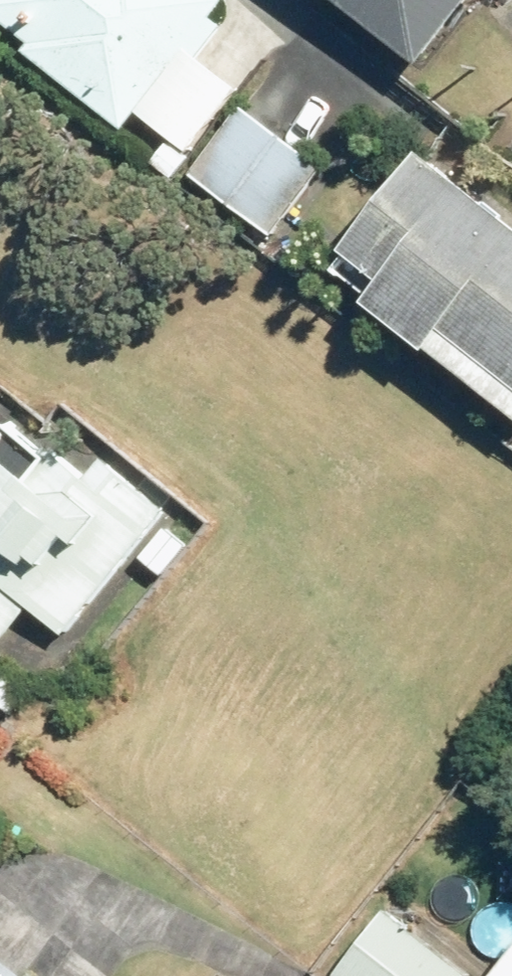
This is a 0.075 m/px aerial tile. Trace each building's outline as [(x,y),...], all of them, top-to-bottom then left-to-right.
[(35,30),(25,43),(129,122),(145,101),(171,121),(153,144),(180,165),(187,157),(238,90),(275,41),(233,9),(240,0),(0,0),(0,4),(35,30)] [(429,54),(471,0),(360,0),(429,54)] [(341,153),(252,87),(200,157),(289,223),(341,153)] [(419,153),(342,249),(380,280),(364,299),(511,417),(511,228),(419,153)] [(94,472),(16,411),(0,431),(0,514),(58,560),(85,526),(98,537),(128,499),(94,472)] [(0,514),(0,637),(9,644),(41,603),(78,631),(178,505),(110,451),(94,472),(128,499),(98,537),(85,526),(58,560),(0,514)] [(479,966),(393,893),(322,975),(470,975),(479,966)] [(487,975),(511,975),(511,943),(487,975)] [(0,956),(0,975),(24,975),(0,956)]
